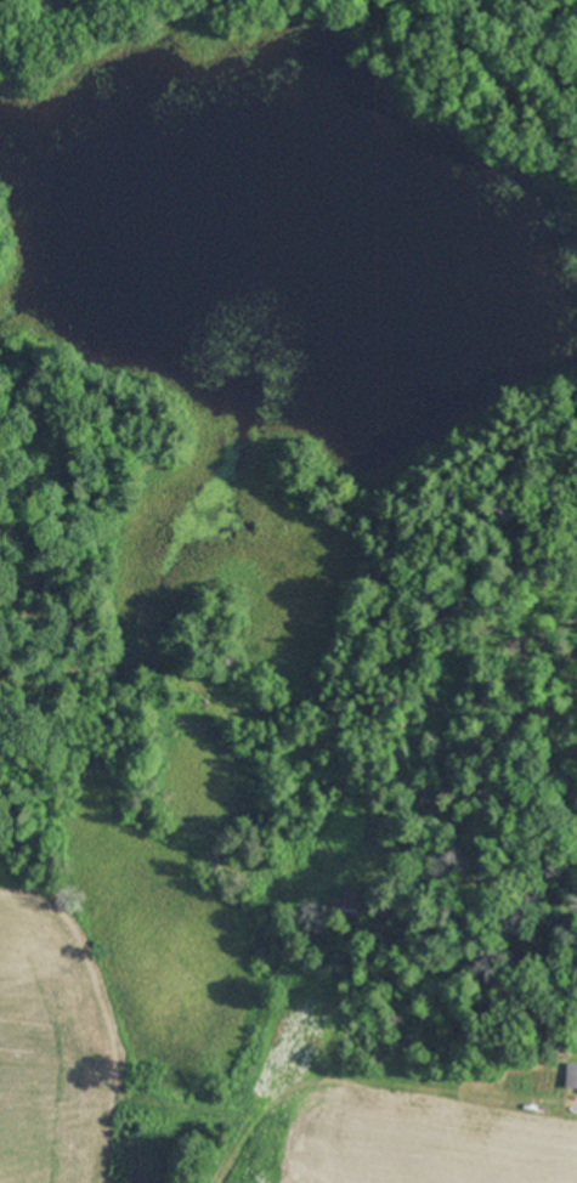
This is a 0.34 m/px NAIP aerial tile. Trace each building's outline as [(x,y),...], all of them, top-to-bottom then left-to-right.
[(576,1088),(576,1064),(566,1064),(566,1088),(576,1088)]
